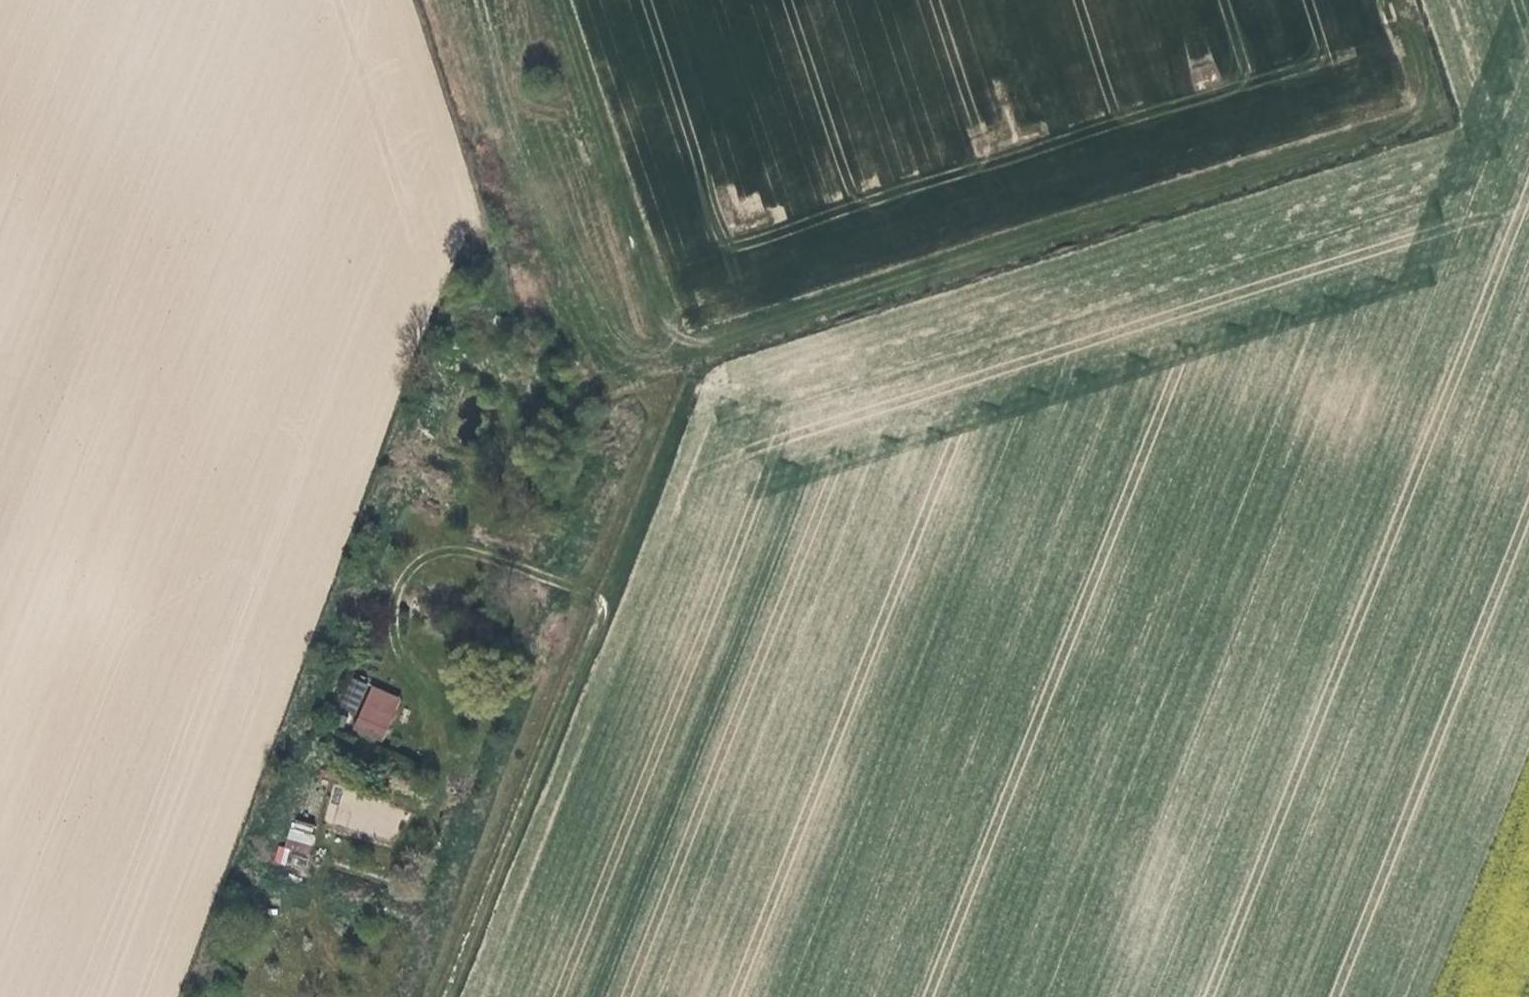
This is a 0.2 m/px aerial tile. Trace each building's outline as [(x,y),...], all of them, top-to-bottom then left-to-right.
[(353,721),(369,685),(352,677),(336,714),(353,721)] [(350,731),(381,744),(401,698),(370,685),(350,731)] [(397,839),(404,803),(332,789),(324,824),(397,839)] [(291,820),(276,862),(303,871),(317,829),(291,820)]
